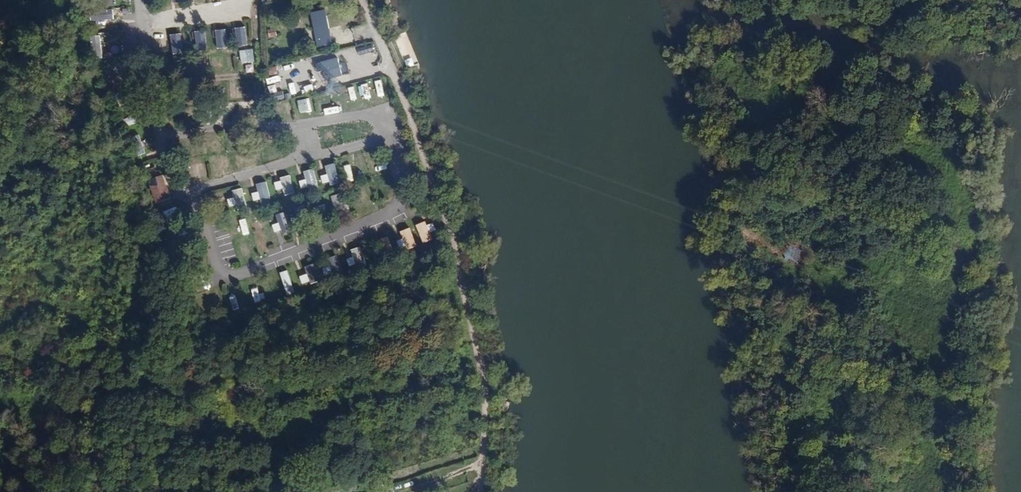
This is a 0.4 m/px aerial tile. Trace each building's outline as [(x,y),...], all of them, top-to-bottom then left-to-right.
[(328,15),(313,19),(319,45),(334,41),(328,15)] [(193,33),(187,34),(189,47),(195,46),(193,33)] [(100,34),(91,35),(91,52),(101,52),(100,34)] [(162,39),(162,52),(176,51),(176,39),(162,39)] [(342,74),(338,58),(320,63),(324,78),(342,74)] [(282,73),(298,69),(296,63),(281,67),(282,73)] [(104,75),(106,83),(123,80),(122,73),(104,75)] [(268,84),(281,81),(280,75),(267,79),(268,84)] [(355,89),(350,91),(356,108),(362,106),(355,89)] [(309,99),(297,101),(300,114),(311,112),(309,99)] [(133,115),(124,120),(127,126),(136,121),(133,115)] [(131,136),(137,156),(145,153),(139,134),(131,136)] [(206,152),(218,150),(216,139),(204,141),(206,152)] [(265,157),(278,155),(277,148),(265,150),(265,157)] [(232,155),(235,170),(241,169),(238,154),(232,155)] [(357,175),(365,174),(363,159),(355,160),(357,175)] [(204,160),(192,161),(193,174),(205,173),(204,160)] [(321,176),(324,185),(340,181),(335,162),(324,165),(327,174),(321,176)] [(345,164),(347,180),(356,179),(354,163),(345,164)] [(315,169),(304,170),(305,179),(299,180),(300,189),(317,187),(315,169)] [(274,180),(276,190),(282,189),(284,195),(294,193),(290,175),(274,180)] [(260,199),(261,202),(271,200),(266,181),(255,183),(257,191),(252,193),(254,200),(260,199)] [(227,198),(229,209),(245,206),(242,187),(232,189),(233,197),(227,198)] [(342,198),(332,200),(335,210),(344,208),(342,198)] [(278,223),(272,225),(275,234),(289,230),(283,211),(275,214),(278,223)] [(430,233),(435,231),(432,221),(416,226),(422,244),(432,240),(430,233)] [(238,234),(253,230),(251,223),(236,227),(238,234)] [(398,230),(401,248),(415,245),(411,227),(398,230)] [(375,252),(391,250),(389,238),(374,239),(375,252)] [(353,256),(347,258),(350,268),(365,263),(360,246),(351,248),(353,256)] [(250,249),(239,254),(241,259),(252,254),(250,249)] [(331,265),(323,267),(325,275),(342,270),(337,255),(329,257),(331,265)] [(304,266),(306,273),(299,275),(302,284),(318,279),(313,263),(304,266)] [(287,270),(279,272),(287,294),(294,292),(287,270)]
